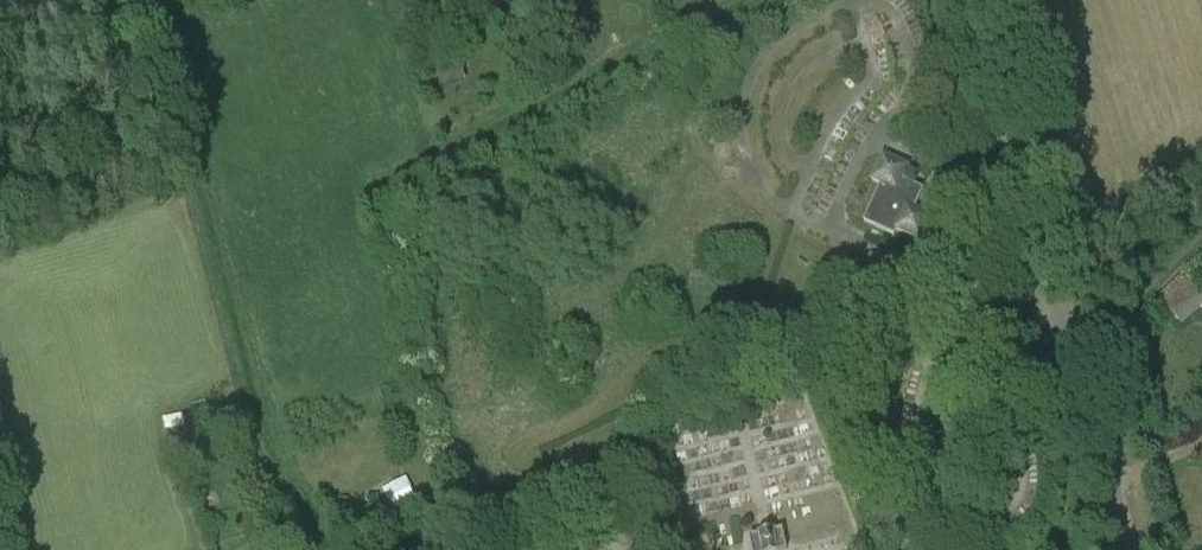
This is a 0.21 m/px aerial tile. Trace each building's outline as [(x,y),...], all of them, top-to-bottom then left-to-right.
[(880,186),(875,197),(864,222),(894,236),(896,231),(920,242),(932,216),(911,207),(920,188),(903,180),(909,168),(883,156),(871,182),(880,186)] [(1182,326),(1201,308),(1201,291),(1185,272),(1156,298),(1182,326)] [(411,478),(388,485),(395,506),(418,499),(411,478)] [(782,531),(774,532),(758,535),(758,536),(749,538),(752,549),(786,549),(782,531)]
